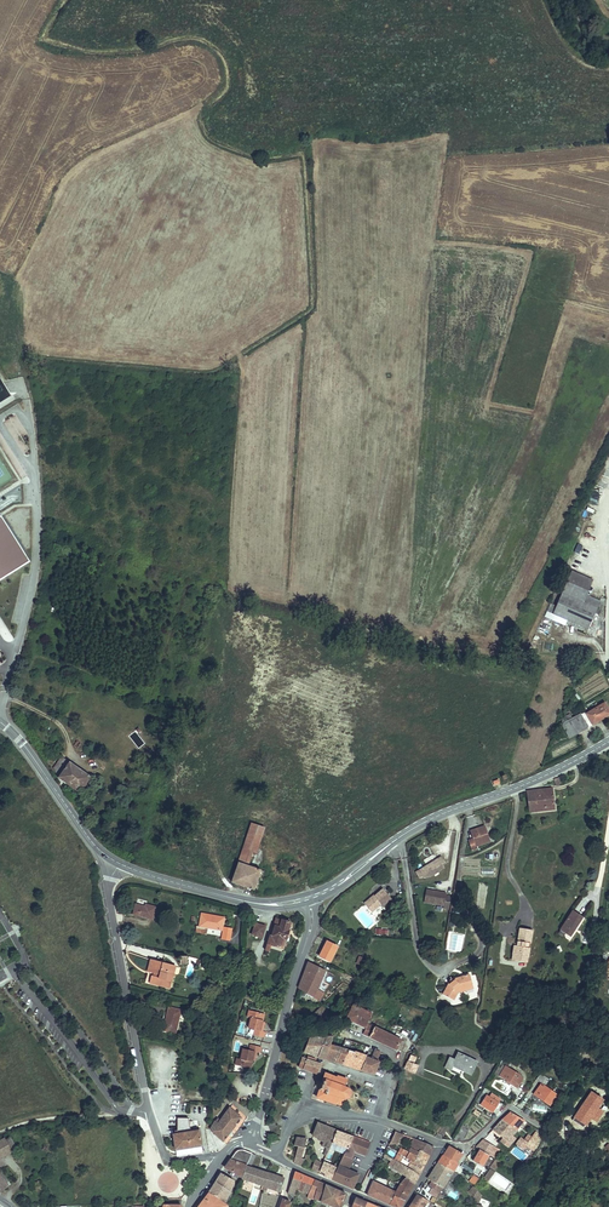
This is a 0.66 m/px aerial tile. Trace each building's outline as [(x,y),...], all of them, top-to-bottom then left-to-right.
[(26,561),(0,519),(0,578),(26,561)] [(579,553),(582,545),(577,543),(574,552),(579,553)] [(590,587),(569,578),(553,612),(548,610),(544,617),(549,620),(558,624),(571,630),(584,636),(592,620),(597,608),(584,602),(590,587)] [(608,715),(608,705),(607,702),(590,713),(588,710),(564,724),(572,738),(608,715)] [(66,755),(54,771),(74,786),(86,770),(66,755)] [(527,795),(529,813),(556,810),(554,792),(527,795)] [(250,833),(241,830),(238,841),(247,844),(250,833)] [(472,854),(471,851),(483,847),(480,838),(482,838),(480,831),(466,836),(469,844),(463,846),(467,856),(472,854)] [(241,859),(247,844),(238,841),(225,875),(247,883),(255,864),(241,859)] [(276,847),(274,853),(290,858),(292,852),(276,847)] [(429,862),(412,871),(415,876),(427,876),(441,869),(440,866),(443,864),(439,857),(435,859),(435,861),(430,863),(429,862)] [(493,876),(493,868),(481,868),(481,875),(493,876)] [(369,891),(360,898),(368,908),(377,902),(378,903),(387,896),(380,886),(370,893),(369,891)] [(487,887),(479,886),(478,899),(486,900),(487,887)] [(442,896),(420,891),(418,904),(444,910),(446,900),(441,899),(442,896)] [(133,899),(131,909),(151,914),(154,902),(144,900),(144,902),(133,899)] [(211,912),(212,910),(201,908),(198,920),(221,925),(223,915),(211,912)] [(563,908),(552,925),(557,928),(562,931),(573,914),(563,908)] [(289,916),(274,912),(272,917),(270,922),(271,923),(269,931),(268,930),(262,945),(266,947),(268,942),(280,946),(289,916)] [(263,921),(253,917),(249,929),(260,932),(263,921)] [(222,923),(220,935),(228,936),(231,924),(222,923)] [(522,967),(527,934),(514,932),(512,945),(511,950),(508,949),(506,965),(522,967)] [(448,933),(447,951),(462,952),(463,933),(448,933)] [(323,937),(318,951),(328,955),(334,941),(323,937)] [(152,967),(150,974),(171,979),(174,966),(168,964),(170,957),(164,955),(164,954),(157,952),(156,956),(150,955),(149,961),(156,963),(154,967),(152,967)] [(323,964),(309,958),(298,983),(312,992),(318,978),(323,964)] [(444,979),(437,995),(448,1000),(452,989),(467,984),(463,973),(444,979)] [(169,1000),(162,1024),(174,1027),(181,1003),(169,1000)] [(320,1002),(312,1009),(320,1019),(328,1011),(320,1002)] [(341,1016),(361,1025),(362,1022),(363,1020),(364,1017),(366,1012),(346,1004),(341,1016)] [(261,1008),(250,1005),(248,1011),(245,1022),(252,1024),(250,1029),(260,1032),(262,1026),(259,1025),(261,1019),(259,1019),(259,1016),(261,1008)] [(362,1022),(361,1025),(358,1031),(376,1039),(380,1031),(362,1022)] [(399,1040),(380,1031),(376,1039),(396,1048),(399,1040)] [(316,1053),(323,1034),(305,1034),(301,1049),(316,1053)] [(322,1055),(329,1034),(323,1034),(316,1053),(322,1055)] [(328,1057),(336,1035),(333,1035),(329,1034),(322,1055),(328,1057)] [(334,1059),(343,1037),(336,1035),(328,1057),(334,1059)] [(346,1044),(348,1039),(343,1037),(334,1059),(340,1061),(345,1047),(346,1044)] [(236,1051),(234,1058),(246,1061),(248,1054),(249,1051),(251,1051),(253,1045),(255,1046),(257,1040),(247,1038),(245,1043),(239,1041),(236,1051)] [(359,1067),(364,1053),(345,1047),(340,1061),(359,1067)] [(375,1060),(379,1061),(382,1052),(367,1047),(364,1053),(359,1067),(371,1070),(375,1060)] [(453,1051),(450,1059),(445,1056),(440,1066),(446,1068),(448,1063),(456,1067),(457,1065),(460,1067),(459,1069),(466,1072),(472,1059),(453,1051)] [(304,1056),(299,1055),(297,1063),(315,1070),(319,1060),(314,1058),(314,1056),(305,1053),(304,1056)] [(497,1054),(492,1063),(493,1063),(493,1064),(495,1066),(492,1071),(492,1072),(501,1078),(502,1077),(510,1083),(513,1077),(510,1075),(511,1072),(500,1064),(503,1057),(497,1054)] [(414,1063),(408,1060),(404,1058),(400,1067),(411,1071),(414,1063)] [(350,1089),(350,1086),(351,1083),(343,1080),(345,1076),(335,1072),(334,1074),(323,1069),(321,1076),(318,1074),(315,1082),(318,1084),(314,1095),(322,1099),(323,1096),(344,1105),(350,1089)] [(536,1069),(532,1076),(539,1081),(534,1088),(535,1089),(533,1094),(546,1102),(554,1091),(541,1082),(545,1076),(536,1069)] [(483,1087),(479,1085),(472,1100),(489,1110),(494,1100),(496,1096),(487,1092),(485,1095),(480,1092),(483,1087)] [(573,1089),(564,1103),(569,1107),(579,1093),(573,1089)] [(586,1097),(571,1119),(581,1126),(597,1104),(586,1097)] [(213,1113),(207,1125),(223,1133),(237,1109),(224,1101),(217,1115),(213,1113)] [(507,1108),(500,1116),(513,1129),(522,1117),(507,1108)] [(187,1121),(185,1112),(172,1112),(172,1116),(174,1124),(187,1121)] [(513,1129),(500,1116),(491,1127),(504,1138),(509,1132),(511,1133),(513,1129)] [(314,1118),(309,1132),(316,1135),(316,1137),(320,1139),(319,1141),(326,1144),(328,1137),(332,1126),(314,1118)] [(187,1121),(174,1124),(172,1130),(175,1145),(200,1139),(197,1125),(189,1126),(187,1121)] [(332,1126),(328,1137),(345,1143),(346,1143),(350,1133),(348,1132),(332,1126)] [(410,1146),(407,1144),(404,1143),(402,1146),(406,1149),(414,1153),(417,1148),(427,1153),(431,1145),(393,1127),(391,1126),(390,1129),(394,1131),(396,1133),(398,1134),(409,1140),(412,1142),(410,1146)] [(529,1136),(535,1140),(539,1133),(533,1129),(529,1136)] [(5,1133),(0,1135),(0,1151),(11,1146),(5,1133)] [(363,1152),(368,1140),(350,1133),(346,1143),(342,1149),(341,1151),(348,1154),(349,1152),(353,1146),(363,1152)] [(299,1153),(303,1136),(293,1134),(291,1141),(295,1142),(291,1157),(295,1158),(296,1152),(299,1153)] [(523,1144),(526,1140),(520,1136),(515,1142),(521,1147),(523,1144)] [(532,1144),(535,1140),(529,1136),(526,1140),(532,1144)] [(482,1137),(474,1145),(478,1147),(484,1151),(489,1143),(482,1137)] [(246,1160),(250,1150),(242,1146),(243,1144),(238,1141),(223,1163),(241,1175),(242,1175),(246,1161),(246,1160)] [(489,1143),(484,1151),(488,1153),(489,1154),(494,1146),(489,1143)] [(455,1161),(460,1151),(457,1149),(452,1147),(446,1144),(440,1153),(455,1161)] [(481,1164),(488,1153),(484,1151),(478,1147),(472,1157),(477,1160),(476,1161),(481,1164)] [(308,1149),(304,1148),(300,1161),(307,1164),(310,1154),(307,1152),(308,1149)] [(407,1161),(405,1165),(416,1172),(427,1153),(417,1148),(414,1153),(406,1149),(404,1153),(415,1161),(413,1165),(407,1161)] [(337,1160),(331,1174),(344,1180),(346,1181),(348,1179),(347,1178),(349,1175),(350,1175),(353,1169),(341,1162),(343,1159),(346,1160),(349,1155),(348,1154),(341,1151),(337,1160)] [(603,1151),(594,1161),(599,1166),(608,1156),(603,1151)] [(455,1161),(440,1153),(436,1159),(452,1170),(456,1162),(455,1161)] [(317,1166),(321,1158),(313,1154),(309,1162),(317,1166)] [(323,1157),(318,1169),(331,1174),(337,1160),(332,1158),(331,1161),(323,1157)] [(405,1165),(394,1157),(390,1165),(400,1171),(403,1173),(412,1179),(416,1172),(405,1165)] [(493,1157),(488,1166),(492,1168),(497,1160),(496,1159),(493,1157)] [(452,1170),(436,1159),(431,1167),(448,1177),(452,1170)] [(246,1161),(242,1175),(263,1182),(267,1168),(246,1161)] [(293,1166),(287,1188),(291,1189),(294,1183),(300,1185),(300,1188),(304,1190),(303,1195),(309,1198),(310,1193),(312,1184),(309,1183),(312,1175),(308,1173),(300,1170),(293,1166)] [(448,1177),(431,1167),(427,1173),(425,1175),(432,1180),(442,1185),(448,1177)] [(220,1168),(207,1188),(223,1199),(234,1179),(233,1176),(220,1168)] [(283,1172),(267,1168),(263,1182),(279,1186),(283,1172)] [(488,1180),(494,1172),(490,1168),(484,1177),(488,1180)] [(312,1184),(310,1193),(337,1203),(342,1188),(320,1178),(312,1175),(309,1183),(312,1184)] [(378,1197),(385,1183),(378,1180),(370,1175),(363,1190),(370,1193),(378,1197)] [(393,1188),(392,1191),(402,1197),(411,1181),(402,1175),(394,1187),(393,1188)] [(472,1175),(467,1181),(471,1185),(476,1178),(472,1175)] [(32,1176),(26,1180),(28,1185),(35,1181),(32,1176)] [(442,1185),(432,1180),(429,1185),(434,1188),(438,1191),(442,1185)] [(393,1188),(394,1187),(385,1183),(378,1197),(387,1201),(392,1191),(393,1188)] [(481,1204),(474,1200),(478,1193),(471,1185),(465,1191),(471,1199),(465,1206),(480,1206),(481,1204)] [(207,1188),(206,1189),(194,1206),(221,1206),(226,1201),(223,1199),(207,1188)] [(392,1191),(387,1201),(397,1206),(402,1197),(392,1191)] [(432,1200),(415,1191),(409,1200),(419,1205),(425,1206),(428,1206),(431,1202),(432,1200)] [(352,1192),(349,1202),(357,1206),(361,1196),(358,1195),(352,1192)] [(361,1196),(357,1206),(359,1206),(374,1206),(375,1204),(361,1196)] [(432,1200),(431,1202),(438,1206),(440,1206),(443,1203),(435,1196),(432,1200)]
